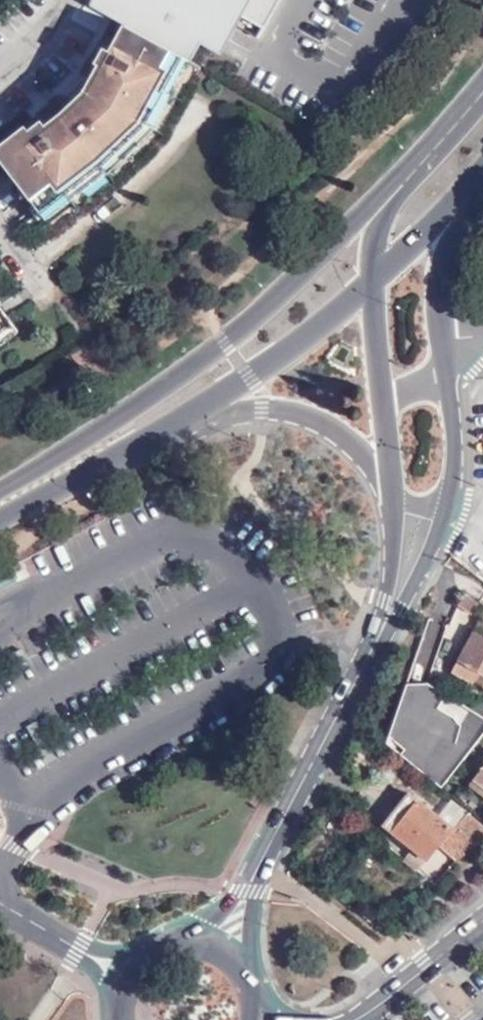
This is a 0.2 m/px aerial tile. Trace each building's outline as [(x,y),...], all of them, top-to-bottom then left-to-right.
[(225,0),(95,0),(92,4),(126,24),(114,45),(101,39),(103,64),(110,71),(99,84),(96,82),(60,118),(61,121),(49,130),(35,113),(18,126),(21,131),(0,147),(0,161),(36,208),(138,124),(179,53),(192,59),(225,0)] [(81,69),(96,82),(99,84),(110,71),(103,64),(101,39),(81,69)] [(150,129),(192,59),(179,53),(138,124),(36,208),(45,219),(107,172),(150,129)] [(49,103),(35,113),(49,130),(61,121),(60,118),(49,103)] [(0,320),(0,339),(15,328),(5,316),(0,320)] [(471,616),(481,603),(465,591),(457,603),(471,616)] [(454,668),(482,687),(482,621),(454,668)] [(7,657),(12,667),(26,659),(21,649),(7,657)] [(408,762),(396,753),(379,775),(391,785),(408,762)] [(469,784),(482,795),(482,766),(469,784)] [(472,811),(469,815),(456,829),(438,814),(412,793),(385,826),(409,847),(410,848),(423,858),(427,863),(440,846),(458,863),(482,844),(482,821),(472,811)] [(456,829),(469,815),(450,801),(438,814),(456,829)] [(415,870),(423,858),(410,848),(409,847),(401,860),(415,870)]
